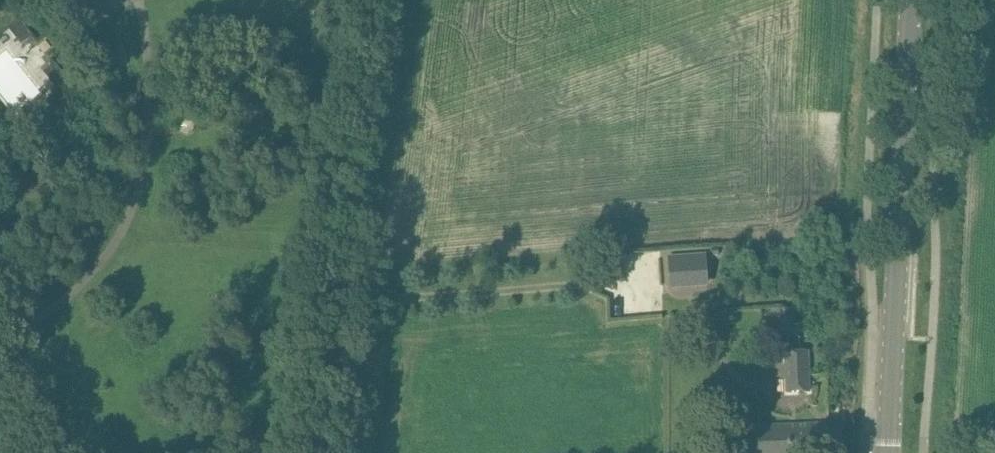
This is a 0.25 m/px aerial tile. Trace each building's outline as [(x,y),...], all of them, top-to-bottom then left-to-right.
[(3,41),(0,43),(0,94),(13,112),(39,94),(3,41)] [(123,46),(114,49),(120,68),(129,65),(123,46)] [(709,281),(708,258),(667,260),(668,282),(709,281)] [(795,325),(794,310),(779,310),(779,324),(795,325)] [(809,352),(785,352),(787,393),(811,392),(809,352)] [(842,423),(754,426),(755,452),(845,452),(842,423)]
